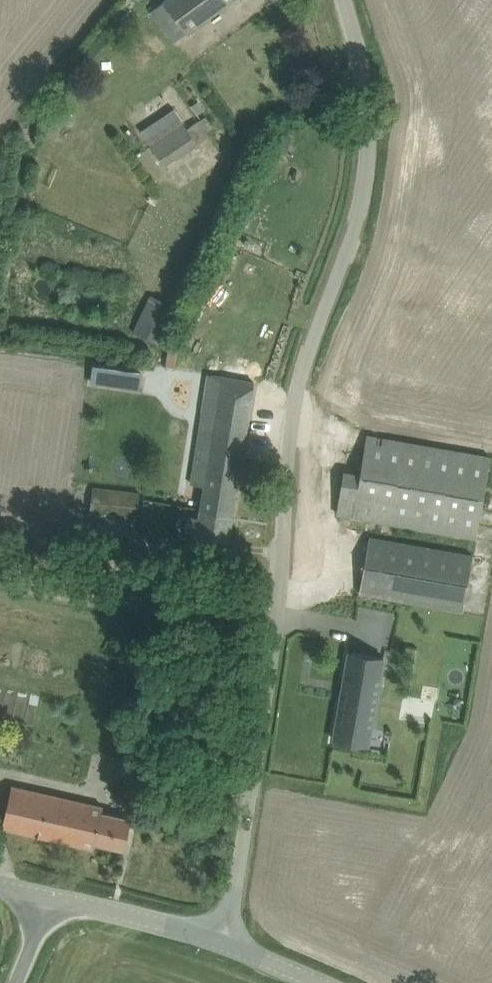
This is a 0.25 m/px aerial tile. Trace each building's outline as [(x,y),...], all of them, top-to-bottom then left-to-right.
[(165,1),(187,32),(188,33),(233,0),(165,0),(164,1),(165,1)] [(206,109),(199,100),(192,106),(199,114),(206,109)] [(203,147),(185,122),(152,145),(169,170),(203,147)] [(277,150),(287,154),(292,140),(281,137),(277,150)] [(179,306),(151,293),(134,330),(163,343),(179,306)] [(180,345),(170,343),(166,367),(176,368),(180,345)] [(204,411),(199,438),(192,483),(206,485),(202,510),(233,515),(255,382),(209,374),(203,411),(204,411)] [(477,537),(491,457),(368,435),(361,474),(345,471),(338,513),(477,537)] [(141,492),(117,490),(93,487),(91,511),(138,516),(141,492)] [(229,539),(233,515),(202,510),(200,517),(190,515),(187,531),(198,533),(197,534),(229,539)] [(472,555),(394,541),(370,537),(360,592),(463,610),(472,555)] [(350,654),(335,742),(369,748),(384,660),(350,654)] [(2,827),(94,848),(96,842),(125,849),(132,819),(103,812),(104,806),(12,785),(2,827)]
